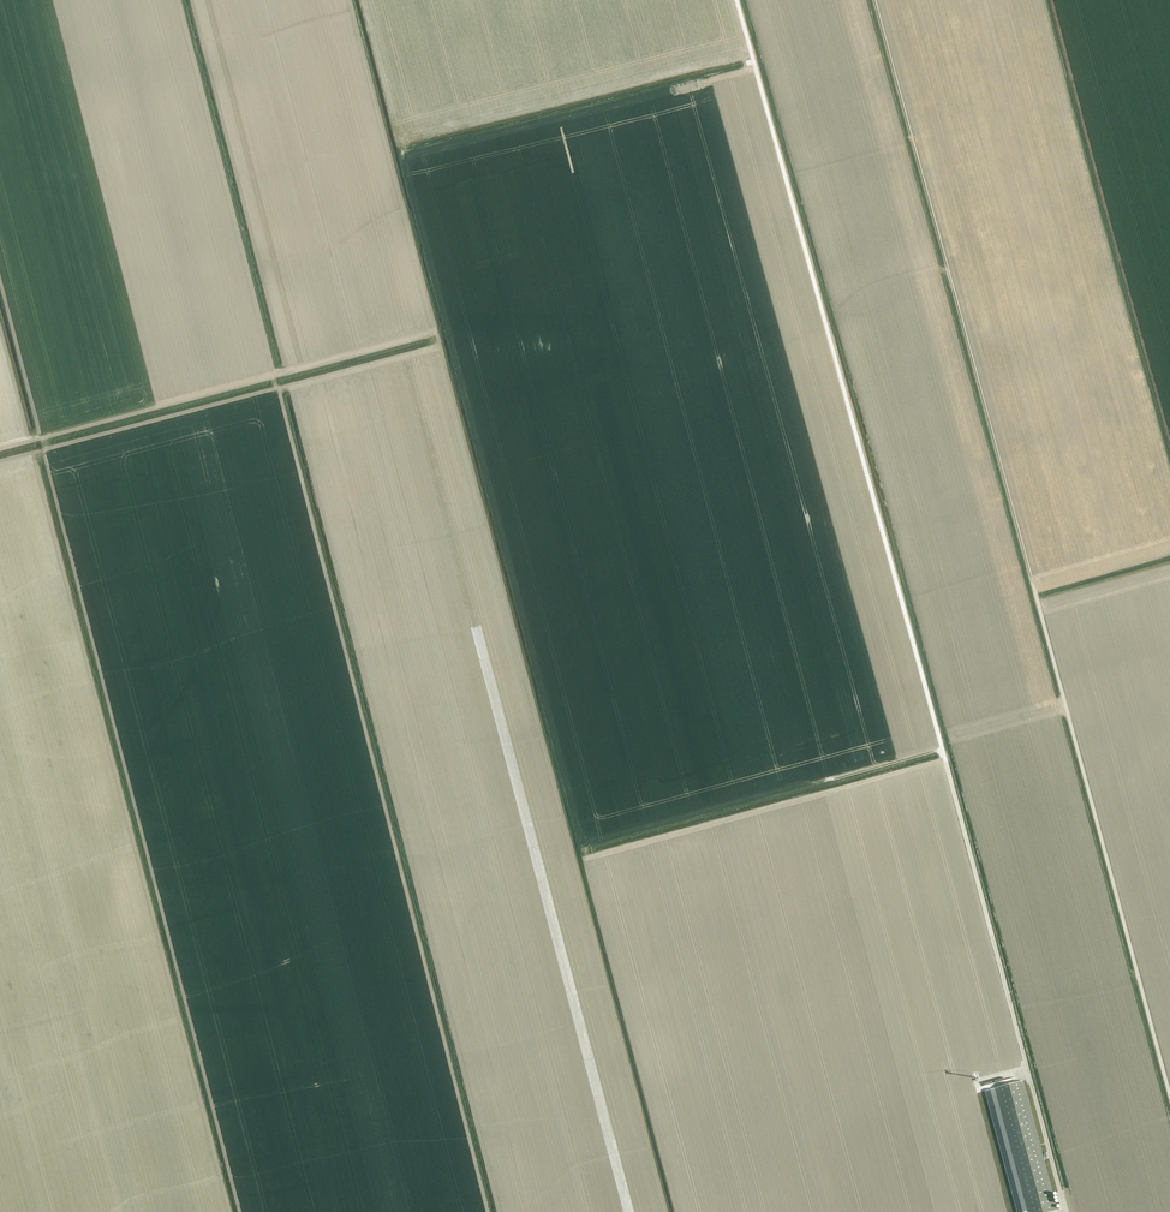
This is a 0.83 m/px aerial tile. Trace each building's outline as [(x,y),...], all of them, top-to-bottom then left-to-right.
[(1016,1082),(1016,1079),(1001,1083),(1002,1086),(995,1088),(1028,1211),(1050,1211),(1058,1210),(1023,1081),(1016,1082)]
